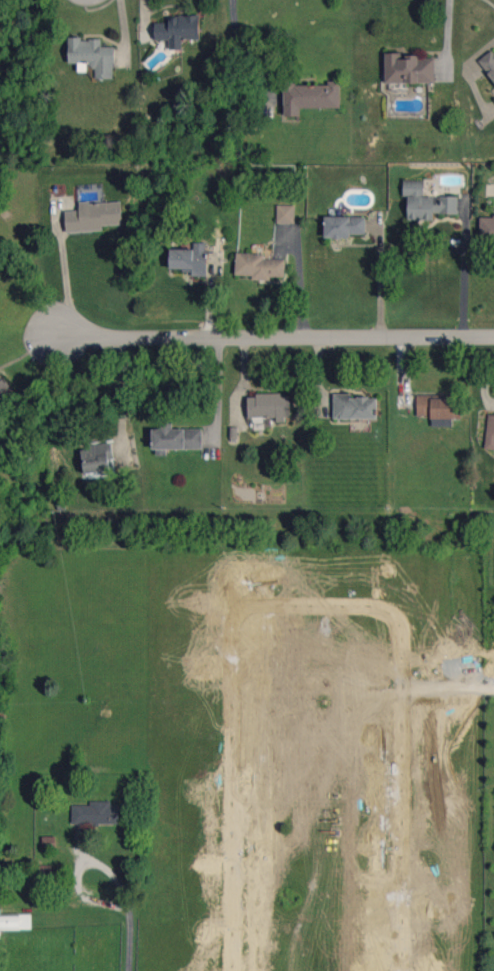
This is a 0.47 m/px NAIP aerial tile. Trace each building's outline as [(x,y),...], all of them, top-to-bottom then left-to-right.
[(200,39),(199,15),(169,16),(169,23),(155,23),(156,40),(170,39),(170,50),(183,49),(183,39),(200,39)] [(69,62),(89,62),(89,68),(95,67),(95,78),(114,78),(114,46),(101,46),(101,38),(69,39),(69,62)] [(479,59),(493,81),(493,49),(479,59)] [(386,83),(435,82),(434,55),(385,55),(386,83)] [(340,107),(340,83),(295,84),(295,81),(284,81),(284,115),(300,115),(300,108),(340,107)] [(424,181),(403,180),(403,195),(423,195),(424,181)] [(408,220),(434,220),(434,214),(458,214),(458,197),(408,196),(408,220)] [(121,201),(78,203),(78,210),(65,211),(66,232),(104,230),(103,225),(122,224),(121,201)] [(277,223),(295,223),(295,205),(277,205),(277,223)] [(365,234),(366,217),(325,216),(325,238),(351,238),(351,234),(365,234)] [(479,241),(493,241),(493,216),(480,216),(479,241)] [(194,249),(170,249),(170,270),(191,270),(191,276),(206,276),(207,243),(194,243),(194,249)] [(286,259),(264,259),(265,253),(236,253),(236,274),(252,275),(251,279),(273,280),(273,276),(285,277),(286,259)] [(9,387),(0,375),(0,393),(9,387)] [(247,395),(248,418),(276,417),(276,420),(291,419),(290,393),(247,395)] [(377,418),(377,397),(352,397),(352,393),(334,393),(334,418),(377,418)] [(452,427),(453,418),(461,418),(461,399),(431,398),(431,395),(417,394),(417,416),(432,416),(432,426),(452,427)] [(486,448),(493,449),(493,415),(488,414),(486,448)] [(202,449),(202,429),(173,429),(173,423),(160,423),(160,429),(153,429),(153,448),(202,449)] [(110,471),(109,459),(113,459),(113,445),(83,446),(83,472),(110,471)] [(119,805),(111,805),(111,801),(91,801),(90,805),(72,805),(72,823),(118,824),(119,805)] [(0,915),(0,942),(1,942),(1,929),(31,929),(31,915),(0,915)]
